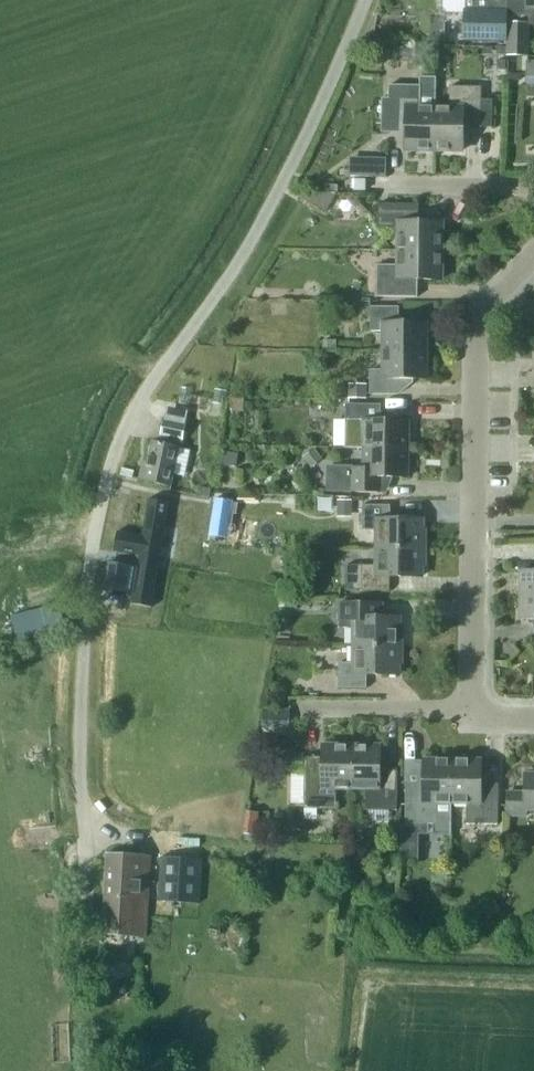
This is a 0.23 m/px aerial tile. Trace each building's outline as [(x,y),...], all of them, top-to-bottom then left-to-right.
[(442,2),(442,7),(447,12),(465,13),(465,40),(507,41),(507,28),(507,0),(444,0),(442,2)] [(507,28),(508,28),(507,56),(528,56),(529,25),(533,25),(533,0),(507,0),(507,28)] [(420,77),(420,85),(389,85),(388,126),(406,126),(405,149),(434,150),(435,107),(436,107),(436,77),(420,77)] [(482,100),(482,87),(450,86),(450,107),(436,107),(435,107),(434,150),(463,150),(463,127),(493,127),(493,100),(482,100)] [(364,177),(389,178),(390,160),(364,159),(364,177)] [(366,179),(355,179),(355,190),(366,191),(366,179)] [(399,228),(399,250),(442,251),(442,222),(419,222),(419,204),(378,204),(378,228),(399,228)] [(442,251),(399,250),(399,265),(378,265),(377,297),(418,297),(418,279),(441,280),(442,251)] [(383,331),(382,351),(427,351),(427,322),(399,322),(399,307),(370,307),(370,331),(383,331)] [(427,351),(382,351),(382,370),(370,370),(370,394),(399,394),(399,379),(427,379),(427,351)] [(367,384),(349,384),(349,399),(367,399),(367,384)] [(228,391),(215,389),(213,404),(225,406),(228,391)] [(364,448),(408,449),(409,421),(380,420),(381,405),(345,404),(345,448),(364,448)] [(142,467),(139,479),(170,486),(173,473),(185,476),(191,450),(180,448),(186,424),(165,420),(164,421),(160,440),(160,443),(152,441),(146,468),(142,467)] [(303,457),(312,468),(323,459),(315,448),(303,457)] [(408,449),(364,448),(363,468),(351,468),(350,492),(379,492),(379,477),(408,477),(408,449)] [(225,453),(223,465),(236,467),(238,454),(225,453)] [(122,468),(120,475),(133,477),(134,471),(122,468)] [(203,487),(200,495),(209,497),(211,489),(203,487)] [(133,604),(154,608),(172,502),(151,499),(144,537),(119,533),(116,554),(141,558),(139,568),(111,563),(105,593),(134,598),(133,604)] [(353,500),(338,500),(337,517),(352,518),(353,500)] [(377,530),(377,548),(424,548),(424,531),(422,530),(422,519),(390,519),(390,505),(363,505),(362,530),(377,530)] [(347,565),(346,590),(390,590),(390,576),(422,577),(422,565),(424,566),(424,548),(377,548),(377,565),(347,565)] [(521,572),(521,596),(533,596),(533,572),(521,572)] [(521,596),(521,620),(533,620),(533,596),(521,596)] [(292,598),(282,597),(281,606),(291,607),(292,598)] [(399,617),(384,617),(384,603),(339,603),(339,628),(354,628),(354,646),(401,646),(401,629),(399,629),(399,617)] [(46,610),(15,618),(20,640),(55,631),(67,627),(62,605),(49,609),(46,610)] [(401,646),(354,646),(354,663),(339,663),(338,688),(366,688),(367,675),(399,675),(399,664),(401,664),(401,646)] [(289,728),(289,711),(262,710),(262,728),(289,728)] [(336,788),(351,788),(352,746),(323,745),(323,768),(305,768),(305,809),(336,809),(336,788)] [(397,809),(397,769),(380,769),(380,746),(352,746),(351,788),(366,788),(365,809),(397,809)] [(452,835),(452,803),(453,760),(424,759),(424,783),(406,783),(405,823),(437,824),(437,830),(452,835)] [(481,784),(481,760),(453,760),(452,803),(467,803),(466,824),(498,824),(499,784),(481,784)] [(526,774),(526,791),(506,791),(505,816),(527,817),(527,810),(533,810),(533,774),(526,774)] [(255,835),(258,813),(247,812),(244,833),(255,835)] [(258,835),(255,835),(244,833),(243,841),(249,841),(257,842),(258,835)] [(399,845),(399,835),(390,835),(389,844),(399,845)] [(401,849),(401,860),(412,860),(412,849),(401,849)] [(107,853),(103,921),(104,921),(103,935),(145,938),(147,905),(150,856),(107,853)] [(161,856),(158,901),(200,903),(202,858),(161,856)] [(361,890),(369,891),(374,884),(370,874),(357,880),(361,890)] [(244,927),(224,925),(222,946),(242,948),(244,927)] [(128,985),(111,987),(111,995),(129,993),(128,985)] [(147,1050),(146,1070),(155,1070),(156,1050),(147,1050)]
